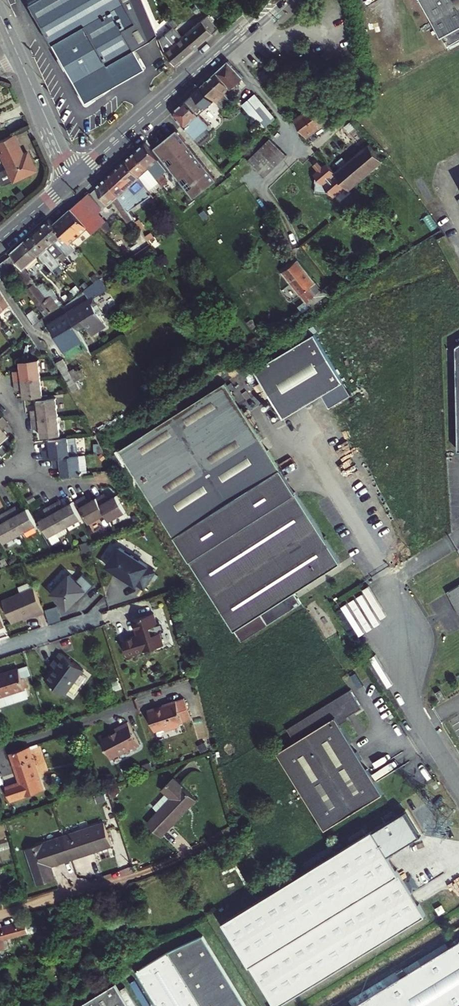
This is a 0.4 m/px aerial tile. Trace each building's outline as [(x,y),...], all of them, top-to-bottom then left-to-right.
[(147,67),(135,48),(156,34),(142,0),(41,0),(29,7),(88,102),(147,67)] [(419,2),(441,42),(458,32),(458,0),(422,0),(419,2)] [(193,49),(218,28),(207,16),(191,30),(188,27),(183,32),(179,27),(177,30),(193,49)] [(175,65),(193,49),(177,30),(174,25),(172,20),(169,22),(172,27),(158,39),(164,52),(175,65)] [(237,83),(245,76),(230,61),(203,86),(213,96),(222,106),(242,88),(237,83)] [(275,118),(255,93),(243,103),(263,127),(275,118)] [(187,100),(175,111),(176,115),(195,136),(197,135),(202,140),(205,140),(212,134),(212,130),(208,125),(209,124),(187,100)] [(346,161),(361,179),(383,160),(338,103),(328,110),(320,100),(295,119),(307,135),(323,122),(328,129),(330,127),(355,154),(346,161)] [(218,179),(180,129),(157,146),(181,177),(196,196),(218,179)] [(25,151),(21,153),(12,134),(0,139),(0,157),(6,169),(0,172),(0,179),(3,185),(11,181),(35,170),(25,151)] [(266,156),(277,144),(271,139),(260,149),(266,156)] [(153,149),(147,142),(138,150),(161,178),(166,184),(169,188),(181,177),(157,146),(153,149)] [(271,161),(282,150),(277,144),(266,156),(271,161)] [(266,156),(260,149),(249,160),(264,176),(275,166),(271,161),(266,156)] [(161,178),(138,150),(130,156),(151,187),(155,183),(161,178)] [(275,166),(287,155),(282,150),(271,161),(275,166)] [(151,187),(130,156),(108,176),(134,213),(136,217),(139,220),(144,217),(138,207),(146,202),(148,205),(151,203),(149,200),(156,195),(151,187)] [(361,179),(346,161),(333,171),(347,187),(349,189),(361,179)] [(330,192),(334,197),(347,187),(333,171),(327,163),(322,167),(319,169),(314,174),(317,177),(315,192),(330,192)] [(134,213),(108,176),(97,185),(110,205),(116,200),(130,221),(136,217),(134,213)] [(107,221),(100,213),(100,204),(89,193),(83,199),(99,217),(105,223),(107,221)] [(99,217),(83,199),(72,208),(89,226),(99,217)] [(89,226),(72,208),(54,224),(71,242),(89,226)] [(105,224),(105,223),(99,217),(89,226),(95,233),(100,228),(105,224)] [(54,224),(49,218),(41,225),(55,241),(62,249),(68,255),(76,248),(71,242),(54,224)] [(55,241),(41,225),(34,232),(54,255),(57,259),(58,260),(60,262),(68,255),(62,249),(55,241)] [(54,255),(34,232),(27,239),(47,261),(51,266),(54,269),(61,263),(60,262),(58,260),(57,259),(54,255)] [(13,251),(14,252),(6,260),(27,288),(36,281),(32,275),(47,261),(27,239),(13,251)] [(299,260),(284,271),(308,301),(317,295),(320,299),(326,294),(299,260)] [(105,279),(87,291),(92,298),(69,312),(79,329),(89,323),(97,335),(110,326),(94,299),(100,294),(110,287),(105,279)] [(39,285),(36,281),(27,288),(47,314),(64,301),(53,287),(49,290),(43,282),(39,285)] [(4,311),(11,305),(0,289),(0,306),(4,311)] [(79,329),(69,312),(51,323),(64,346),(83,336),(79,329)] [(255,369),(285,419),(322,397),(328,406),(349,394),(343,384),(313,334),(255,369)] [(71,368),(62,352),(55,356),(74,391),(82,387),(78,380),(71,368)] [(41,375),(38,356),(20,358),(21,367),(14,368),(14,371),(15,377),(41,375)] [(78,380),(88,375),(81,363),(71,368),(78,380)] [(15,377),(16,387),(24,386),(25,395),(43,393),(41,375),(15,377)] [(176,537),(282,470),(226,379),(120,446),(176,537)] [(37,406),(30,407),(31,417),(58,414),(55,395),(36,398),(37,406)] [(31,417),(32,426),(39,426),(40,435),(60,432),(58,414),(31,417)] [(4,439),(10,433),(5,427),(10,422),(8,419),(4,415),(0,418),(0,442),(4,439)] [(42,447),(43,456),(51,455),(69,453),(67,435),(49,437),(50,446),(42,447)] [(4,454),(11,447),(5,440),(0,444),(0,450),(4,454)] [(51,455),(52,465),(60,464),(61,474),(80,471),(78,452),(69,453),(51,455)] [(332,551),(282,470),(176,537),(241,642),(301,605),(294,594),(340,565),(332,551)] [(105,490),(102,492),(97,495),(107,511),(110,517),(126,508),(117,492),(109,496),(105,490)] [(77,497),(91,520),(107,511),(97,495),(88,499),(84,493),(77,497)] [(52,502),(66,525),(82,517),(72,500),(64,505),(60,498),(52,502)] [(43,507),(47,514),(40,518),(50,535),(66,525),(52,502),(47,505),(43,507)] [(20,512),(16,506),(8,510),(21,533),(37,523),(28,507),(20,512)] [(0,523),(0,533),(5,542),(21,533),(8,510),(0,514),(0,515),(3,521),(0,523)] [(120,541),(108,560),(117,565),(118,564),(124,568),(123,569),(137,577),(138,576),(146,581),(156,564),(149,559),(149,558),(120,541)] [(80,603),(79,602),(83,598),(84,599),(89,595),(91,597),(99,589),(88,577),(81,583),(75,577),(58,593),(58,595),(58,596),(59,597),(71,611),(80,603)] [(450,591),(458,605),(458,585),(450,591)] [(48,614),(39,588),(7,600),(16,623),(39,614),(40,617),(48,614)] [(9,626),(0,604),(0,630),(9,626)] [(52,622),(63,618),(58,604),(47,608),(52,622)] [(123,637),(128,653),(164,641),(153,609),(132,616),(137,628),(139,627),(140,631),(123,637)] [(82,667),(59,651),(50,663),(54,666),(51,670),(49,668),(43,677),(64,692),(82,667)] [(0,672),(0,695),(25,686),(18,666),(0,672)] [(362,707),(350,689),(286,729),(294,742),(277,753),(326,830),(384,794),(341,725),(349,720),(347,717),(362,707)] [(153,705),(160,726),(170,722),(171,725),(185,720),(184,718),(197,713),(190,693),(169,700),(169,702),(164,704),(163,702),(153,705)] [(140,739),(129,717),(116,724),(118,727),(115,729),(114,730),(112,731),(111,731),(111,730),(111,731),(110,730),(102,735),(111,754),(127,746),(128,750),(138,745),(136,741),(140,739)] [(6,784),(10,798),(46,787),(33,743),(13,750),(21,779),(6,784)] [(173,795),(150,819),(165,833),(200,796),(176,773),(164,786),(173,795)] [(105,820),(64,833),(73,856),(82,853),(113,843),(105,820)] [(276,1005),(279,1005),(426,916),(389,856),(400,849),(384,824),(224,922),(276,1005)] [(64,833),(26,845),(38,882),(56,876),(52,863),(63,859),(73,856),(64,833)] [(4,951),(1,942),(27,935),(27,933),(38,929),(36,922),(45,919),(42,912),(22,918),(23,922),(0,928),(0,952),(4,951)] [(156,1005),(244,1005),(200,933),(167,953),(136,973),(156,1005)] [(355,1005),(458,1005),(458,940),(355,1005)] [(116,985),(82,1005),(129,1005),(116,985)]
